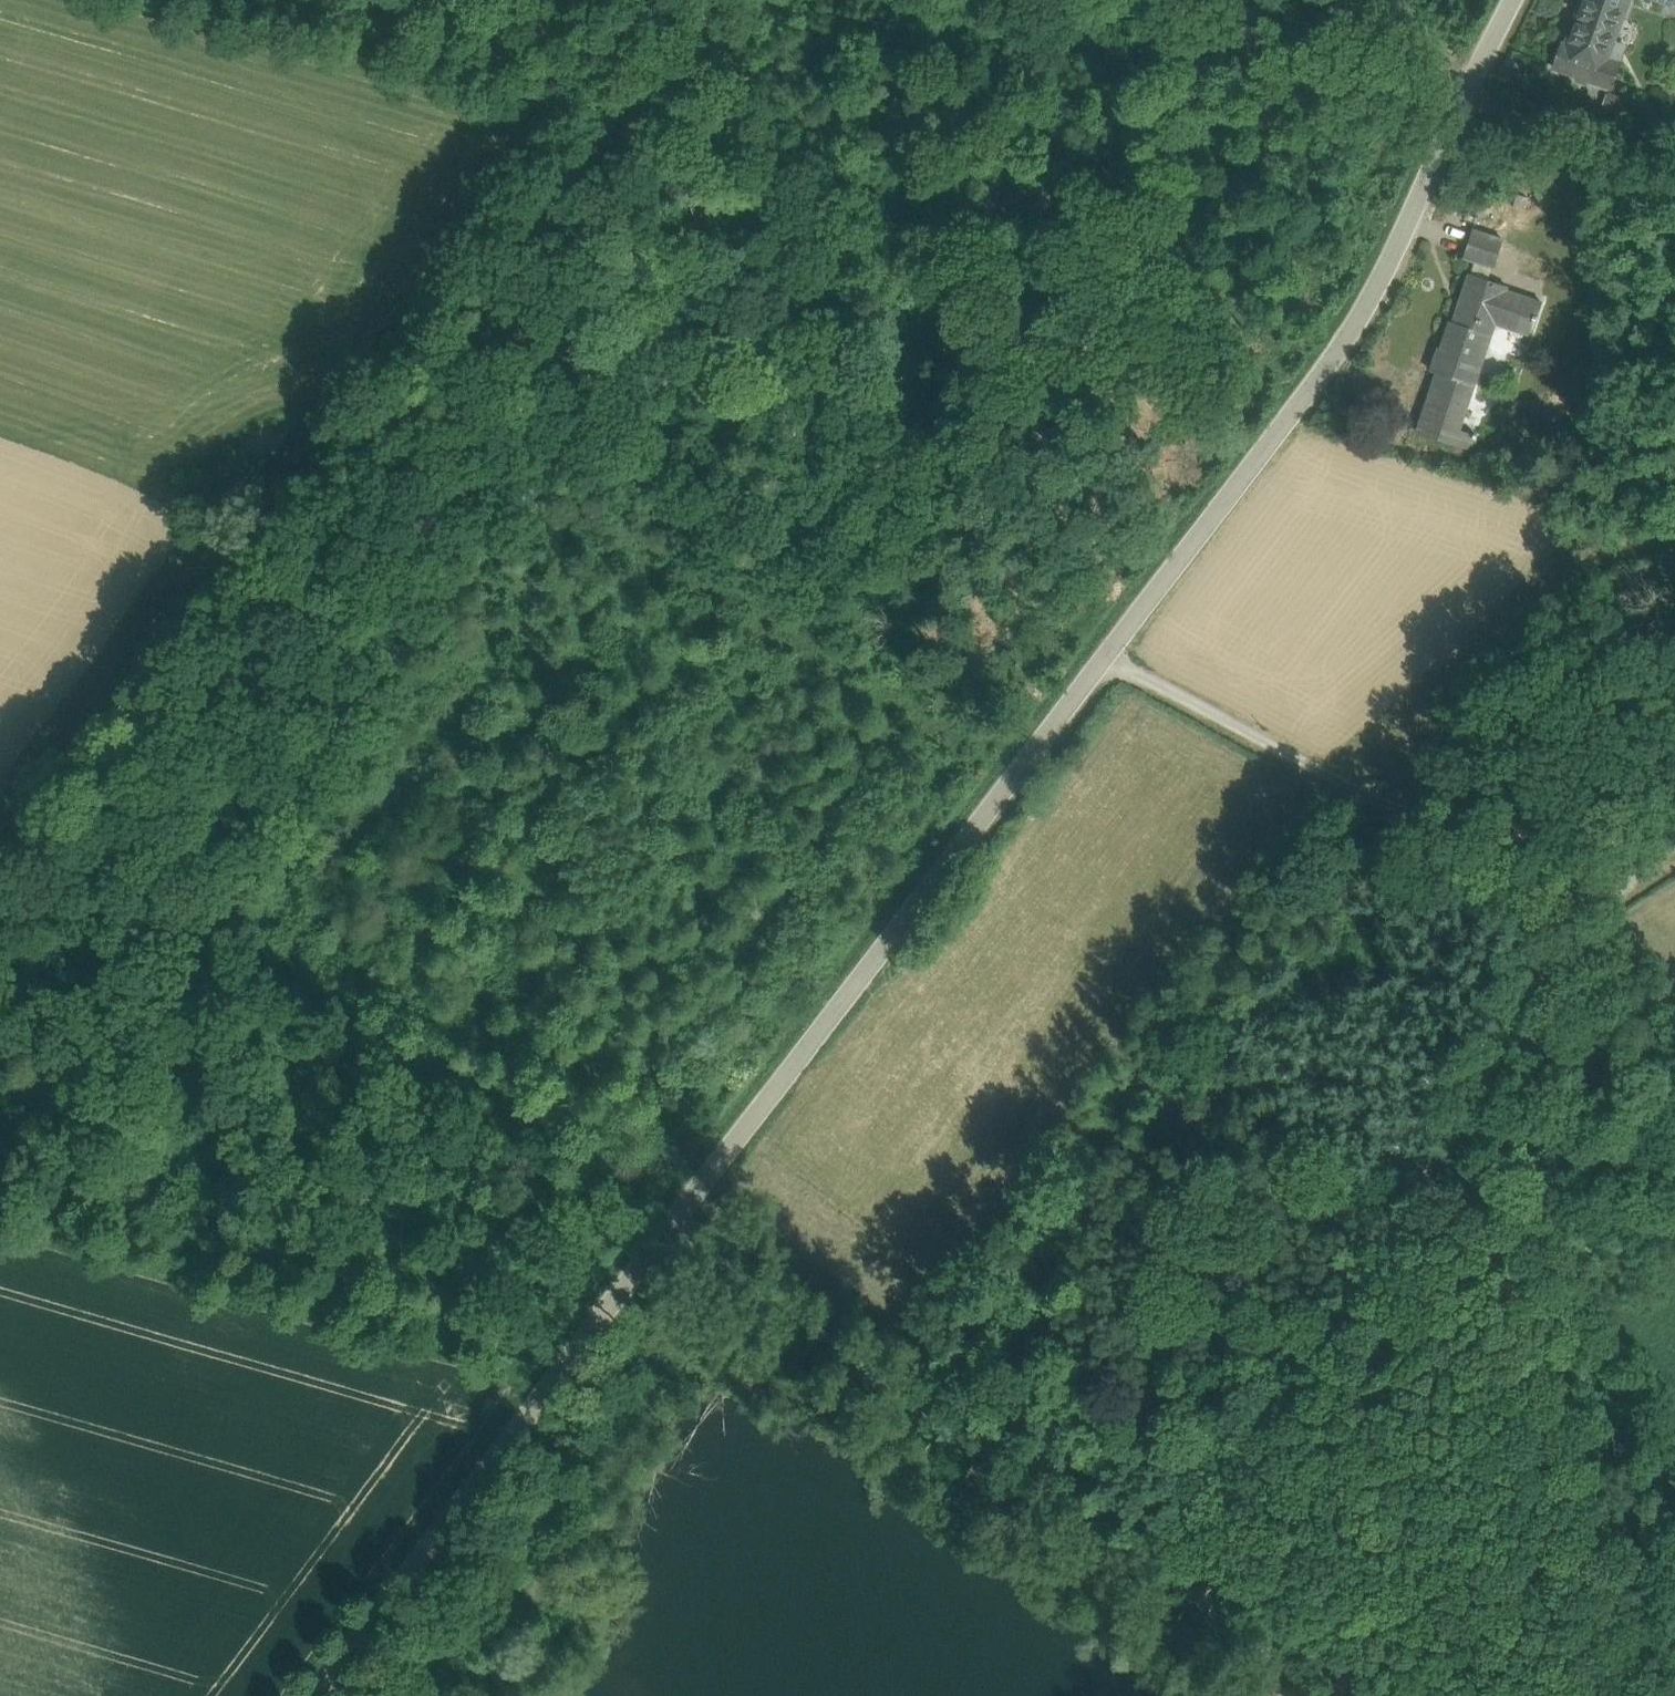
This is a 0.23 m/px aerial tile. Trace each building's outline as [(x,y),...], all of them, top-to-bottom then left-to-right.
[(1566,45),(1565,45),(1565,46),(1605,60),(1605,59),(1626,0),(1582,0),(1566,45)] [(1605,60),(1565,46),(1565,45),(1561,43),(1553,66),(1611,87),(1619,64),(1605,59),(1605,60)] [(1502,241),(1473,231),(1465,256),(1494,265),(1502,241)] [(1471,274),(1463,299),(1466,301),(1458,326),(1451,324),(1442,351),(1439,350),(1432,370),(1437,372),(1473,384),(1496,314),(1531,326),(1532,321),(1535,322),(1541,304),(1504,291),(1506,286),(1471,274)] [(1473,384),(1437,372),(1417,431),(1472,450),(1475,442),(1471,441),(1472,437),(1473,437),(1474,434),(1457,428),(1467,397),(1470,398),(1475,385),(1473,384)]
